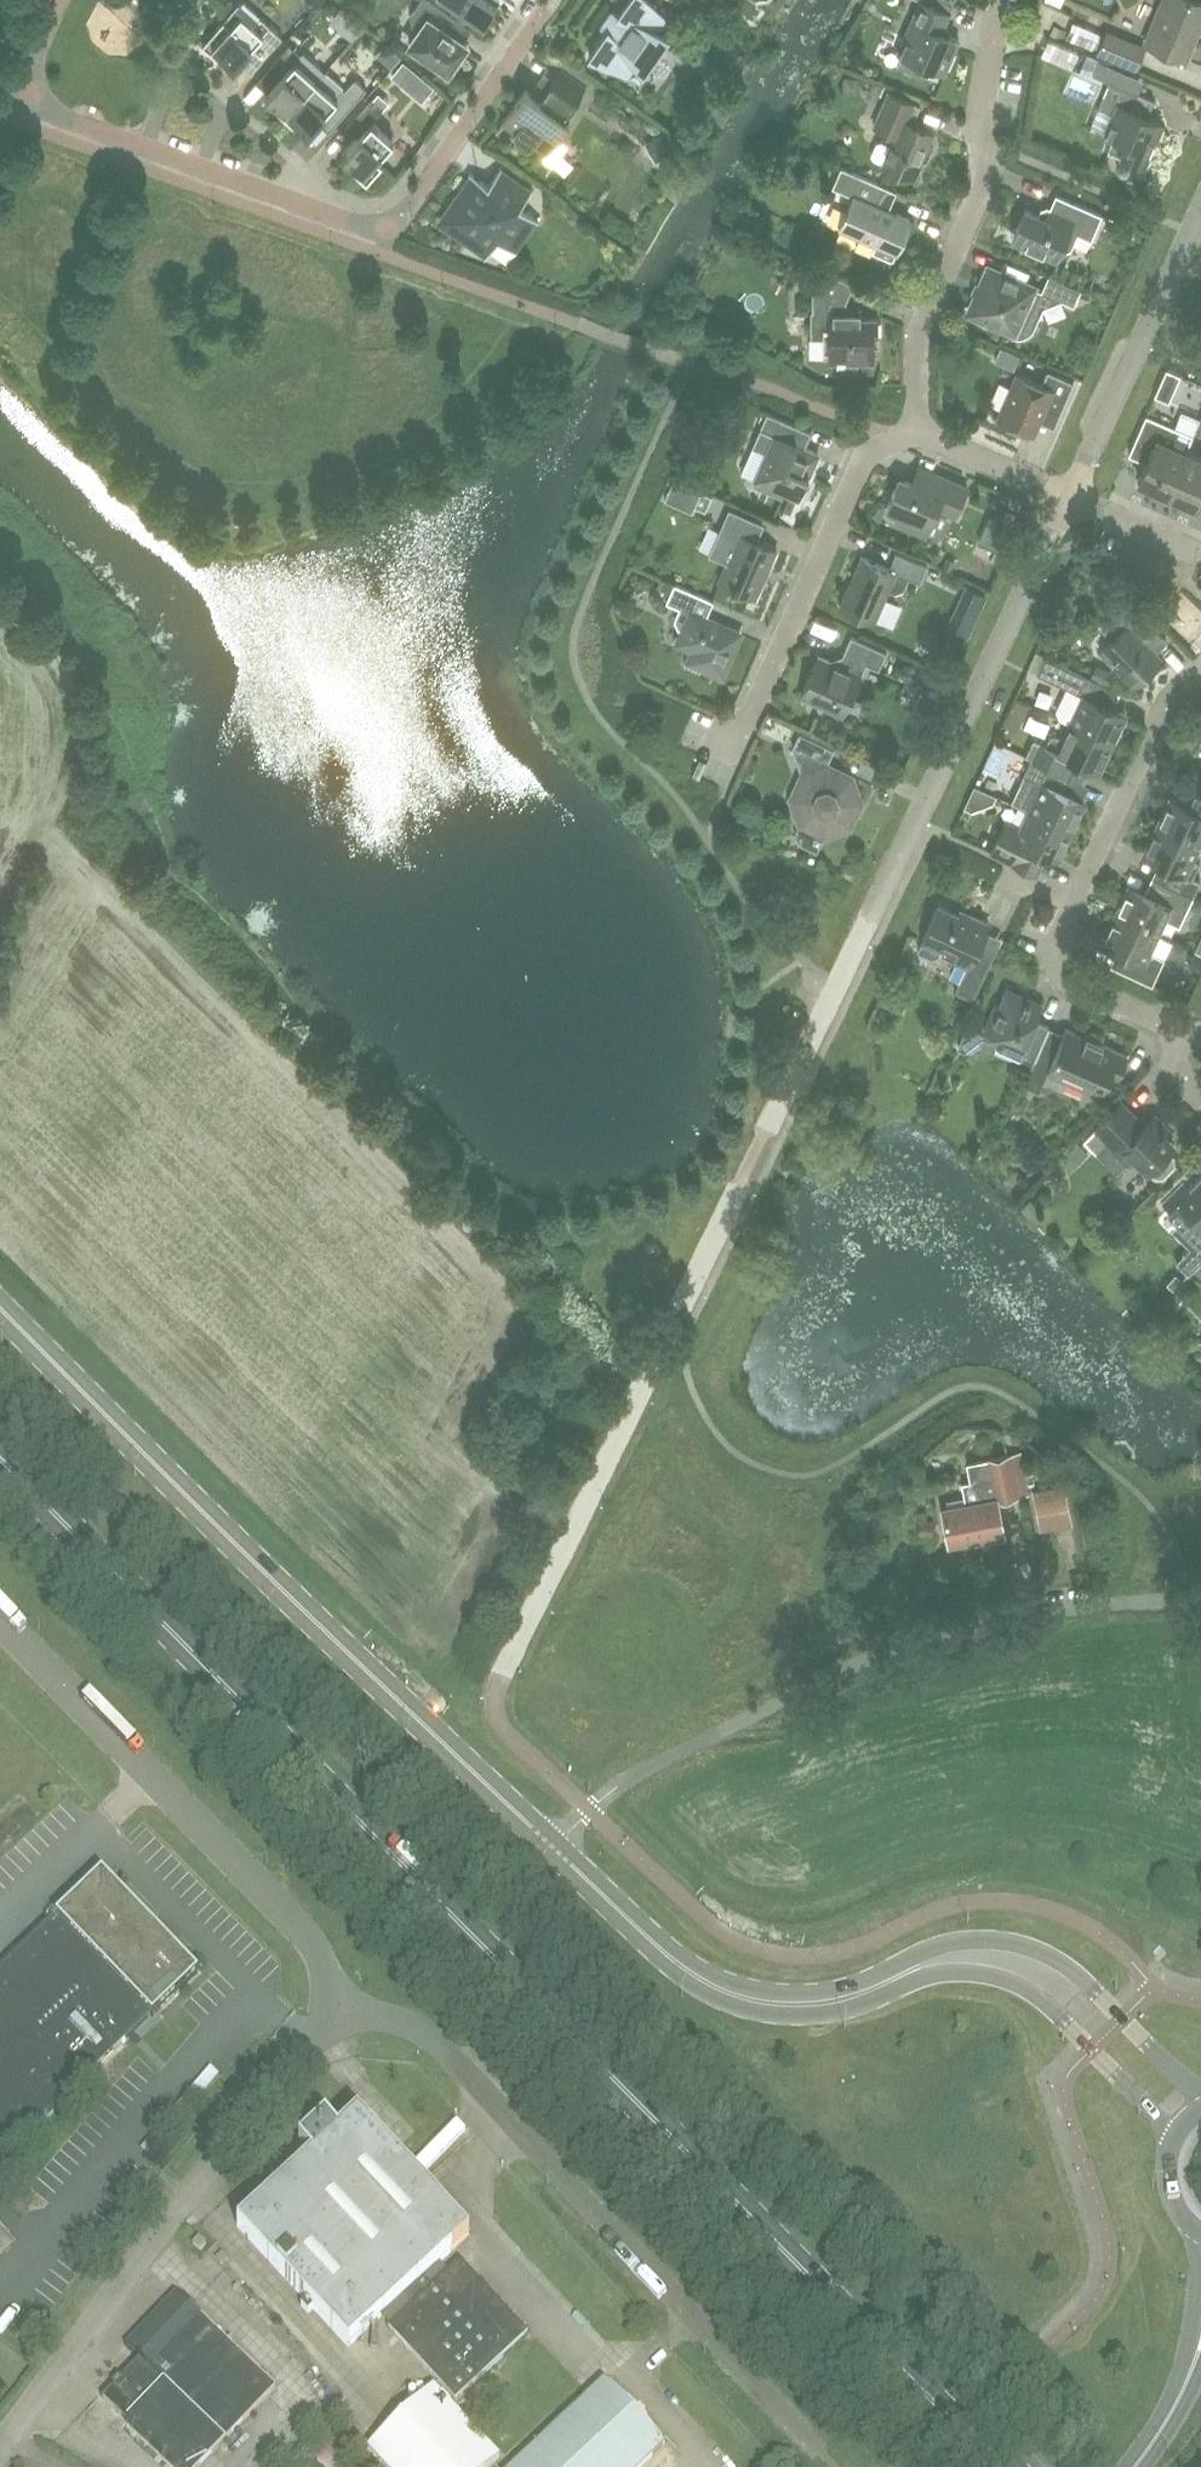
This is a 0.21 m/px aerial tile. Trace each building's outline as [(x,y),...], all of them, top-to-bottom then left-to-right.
[(436,61),(448,70),(451,65),(453,67),(462,55),(459,53),(466,43),(443,27),(452,15),(430,0),(419,0),(410,14),(412,26),(418,30),(409,43),(412,45),(410,49),(433,65),(436,61)] [(496,0),(455,0),(483,19),(496,0)] [(607,32),(589,57),(626,75),(634,63),(642,70),(667,35),(657,31),(666,19),(647,0),(629,0),(619,15),(611,11),(601,26),(607,32)] [(906,33),(897,52),(902,54),(898,64),(922,75),(927,65),(944,72),(958,38),(948,34),(944,33),(942,28),(949,12),(921,0),(920,0),(906,33)] [(1200,21),(1200,0),(1162,0),(1145,42),(1185,59),(1200,21)] [(223,19),(201,44),(218,58),(222,54),(234,65),(236,62),(245,70),(252,70),(262,59),(282,36),(269,25),(245,3),(239,2),(223,19)] [(1144,47),(1106,31),(1097,51),(1136,67),(1144,47)] [(283,116),(324,70),(302,51),(300,54),(289,44),(270,66),(281,75),(265,93),(276,102),(272,107),(283,116)] [(397,62),(423,96),(436,86),(410,52),(397,62)] [(1108,64),(1098,60),(1093,74),(1103,78),(1108,64)] [(353,101),(342,92),(345,89),(324,70),(283,116),(293,126),(297,121),(308,131),(323,114),(334,123),(353,101)] [(537,98),(525,89),(503,121),(516,130),(515,132),(516,137),(518,140),(522,143),(526,144),(531,143),(532,141),(547,152),(569,120),(565,117),(585,89),(559,71),(546,90),(541,91),(537,98)] [(1104,133),(1113,136),(1107,150),(1144,166),(1162,123),(1143,114),(1146,107),(1149,109),(1153,99),(1137,92),(1137,93),(1110,81),(1099,107),(1113,113),(1104,133)] [(935,142),(931,136),(933,132),(912,123),(920,105),(889,92),(875,126),(894,135),(890,145),(881,140),(875,142),(869,154),(873,159),(882,163),(881,164),(913,178),(920,161),(926,161),(935,142)] [(346,126),(357,136),(342,153),(354,164),(350,169),(366,183),(382,165),(376,160),(393,140),(371,121),(383,108),(372,97),(346,126)] [(874,203),(879,189),(882,183),(841,165),(832,185),(854,194),(839,226),(876,242),(872,251),(892,260),(910,219),(874,203)] [(488,185),(480,180),(469,172),(435,222),(486,256),(498,239),(516,251),(538,219),(520,207),(533,188),(501,166),(488,185)] [(1091,239),(1102,214),(1055,194),(1049,208),(1047,207),(1042,209),(1039,215),(1025,209),(1011,239),(1056,258),(1058,254),(1071,248),(1077,233),(1091,239)] [(878,339),(878,316),(857,316),(857,309),(848,309),(848,308),(845,308),(846,302),(854,283),(815,266),(806,286),(812,289),(812,310),(811,310),(810,338),(829,338),(829,357),(837,357),(837,369),(857,370),(858,358),(874,358),(874,339),(878,339)] [(1041,290),(1033,287),(988,267),(969,312),(1022,335),(1025,334),(1027,333),(1030,332),(1032,330),(1034,328),(1043,307),(1061,300),(1073,306),(1080,290),(1048,275),(1041,290)] [(1168,401),(1174,388),(1180,374),(1166,368),(1154,395),(1168,401)] [(1060,411),(1070,388),(1073,382),(1047,371),(1041,384),(1018,374),(998,418),(1032,433),(1045,404),(1060,411)] [(1185,425),(1200,432),(1200,430),(1200,413),(1192,409),(1185,425)] [(799,498),(818,453),(804,447),(811,432),(766,412),(751,446),(766,453),(754,478),(759,481),(757,485),(783,496),(785,492),(799,498)] [(1155,488),(1167,493),(1185,451),(1169,444),(1176,428),(1145,414),(1128,454),(1139,459),(1145,451),(1150,453),(1138,480),(1140,481),(1138,485),(1153,492),(1155,488)] [(1185,451),(1167,493),(1178,498),(1177,502),(1191,509),(1193,504),(1195,505),(1200,493),(1200,458),(1185,451)] [(967,488),(935,474),(917,466),(909,482),(899,477),(886,507),(905,515),(901,523),(925,534),(937,507),(955,515),(967,488)] [(755,597),(776,549),(755,539),(762,524),(730,510),(721,531),(737,539),(718,582),(755,597)] [(904,589),(909,577),(919,582),(926,566),(895,552),(889,568),(860,555),(839,605),(874,621),(887,590),(893,592),(904,589)] [(711,600),(674,584),(665,580),(662,588),(670,592),(666,602),(679,608),(674,619),(677,627),(682,630),(677,642),(697,651),(692,662),(721,674),(740,632),(704,617),(711,600)] [(1152,627),(1142,616),(1134,607),(1139,602),(1121,584),(1107,596),(1119,608),(1103,623),(1101,626),(1102,630),(1111,639),(1099,650),(1119,670),(1120,669),(1135,683),(1160,658),(1145,642),(1144,635),(1152,627)] [(878,668),(886,651),(851,636),(840,660),(833,662),(818,655),(801,695),(817,702),(819,709),(826,706),(842,714),(865,663),(878,668)] [(1125,713),(1083,694),(1074,690),(1082,673),(1045,655),(1037,673),(1066,686),(1056,708),(1059,717),(1111,742),(1125,713)] [(1098,770),(1111,742),(1059,717),(1070,723),(1063,738),(1054,734),(1050,736),(1046,744),(1033,738),(1025,755),(1031,758),(1061,772),(1065,773),(1072,758),(1098,770)] [(801,773),(790,798),(799,824),(795,834),(797,842),(817,851),(824,836),(850,826),(861,801),(852,776),(827,764),(833,749),(799,733),(792,748),(801,773)] [(1056,783),(1061,772),(1031,758),(1023,774),(1041,783),(1029,810),(1070,830),(1084,801),(1067,793),(1067,788),(1056,783)] [(1199,790),(1192,786),(1184,804),(1170,797),(1156,826),(1198,845),(1200,839),(1200,791),(1199,790)] [(991,851),(1021,866),(1038,873),(1047,854),(1057,858),(1070,830),(1029,810),(1021,827),(1005,820),(991,851)] [(1192,859),(1198,845),(1156,826),(1143,854),(1169,867),(1162,882),(1193,896),(1200,881),(1192,877),(1199,862),(1192,859)] [(1179,926),(1193,896),(1162,882),(1154,897),(1128,885),(1115,914),(1157,933),(1164,919),(1179,926)] [(939,905),(930,925),(918,950),(932,957),(937,954),(940,948),(953,954),(951,958),(966,965),(957,984),(954,990),(972,999),(995,952),(979,944),(989,923),(971,915),(969,920),(939,905)] [(1149,950),(1157,933),(1115,914),(1102,942),(1128,954),(1121,970),(1152,984),(1164,958),(1149,950)] [(999,1005),(996,1003),(986,1026),(969,1019),(958,1046),(966,1049),(984,1036),(997,1041),(995,1046),(1012,1053),(1013,1049),(1034,1058),(1042,1041),(1048,1026),(1035,1020),(1042,1004),(1007,988),(999,1005)] [(1128,1055),(1065,1028),(1057,1047),(1042,1041),(1034,1058),(1027,1075),(1043,1082),(1047,1073),(1100,1096),(1110,1074),(1118,1078),(1128,1055)] [(1147,1171),(1149,1169),(1154,1174),(1165,1174),(1174,1165),(1174,1155),(1169,1150),(1174,1144),(1163,1133),(1168,1128),(1154,1114),(1144,1124),(1121,1102),(1083,1140),(1095,1152),(1107,1141),(1128,1161),(1133,1156),(1147,1171)] [(1189,1188),(1183,1182),(1161,1204),(1181,1224),(1177,1229),(1200,1253),(1200,1176),(1189,1188)] [(961,1483),(964,1497),(946,1500),(948,1507),(942,1508),(949,1542),(985,1535),(985,1537),(1003,1534),(997,1499),(1016,1495),(1008,1455),(967,1463),(971,1482),(961,1483)] [(1065,1484),(1032,1490),(1039,1529),(1072,1523),(1065,1484)] [(59,2100),(149,2014),(151,2016),(197,1972),(103,1874),(0,1973),(0,2157),(59,2100)] [(425,2294),(416,2284),(469,2234),(357,2113),(337,2132),(325,2119),(299,2143),(311,2156),(237,2225),(306,2300),(301,2305),(308,2313),(313,2308),(349,2346),(402,2296),(412,2306),(425,2294)] [(425,2294),(412,2306),(388,2328),(456,2400),(527,2334),(460,2261),(425,2294)] [(275,2388),(177,2294),(127,2346),(140,2359),(102,2397),(175,2466),(199,2466),(275,2388)] [(635,2370),(629,2380),(646,2392),(652,2382),(635,2370)] [(664,2445),(604,2381),(512,2466),(641,2466),(664,2445)] [(367,2448),(385,2466),(488,2466),(499,2457),(432,2386),(367,2448)] [(315,2451),(331,2466),(352,2466),(357,2462),(330,2436),(315,2451)]
